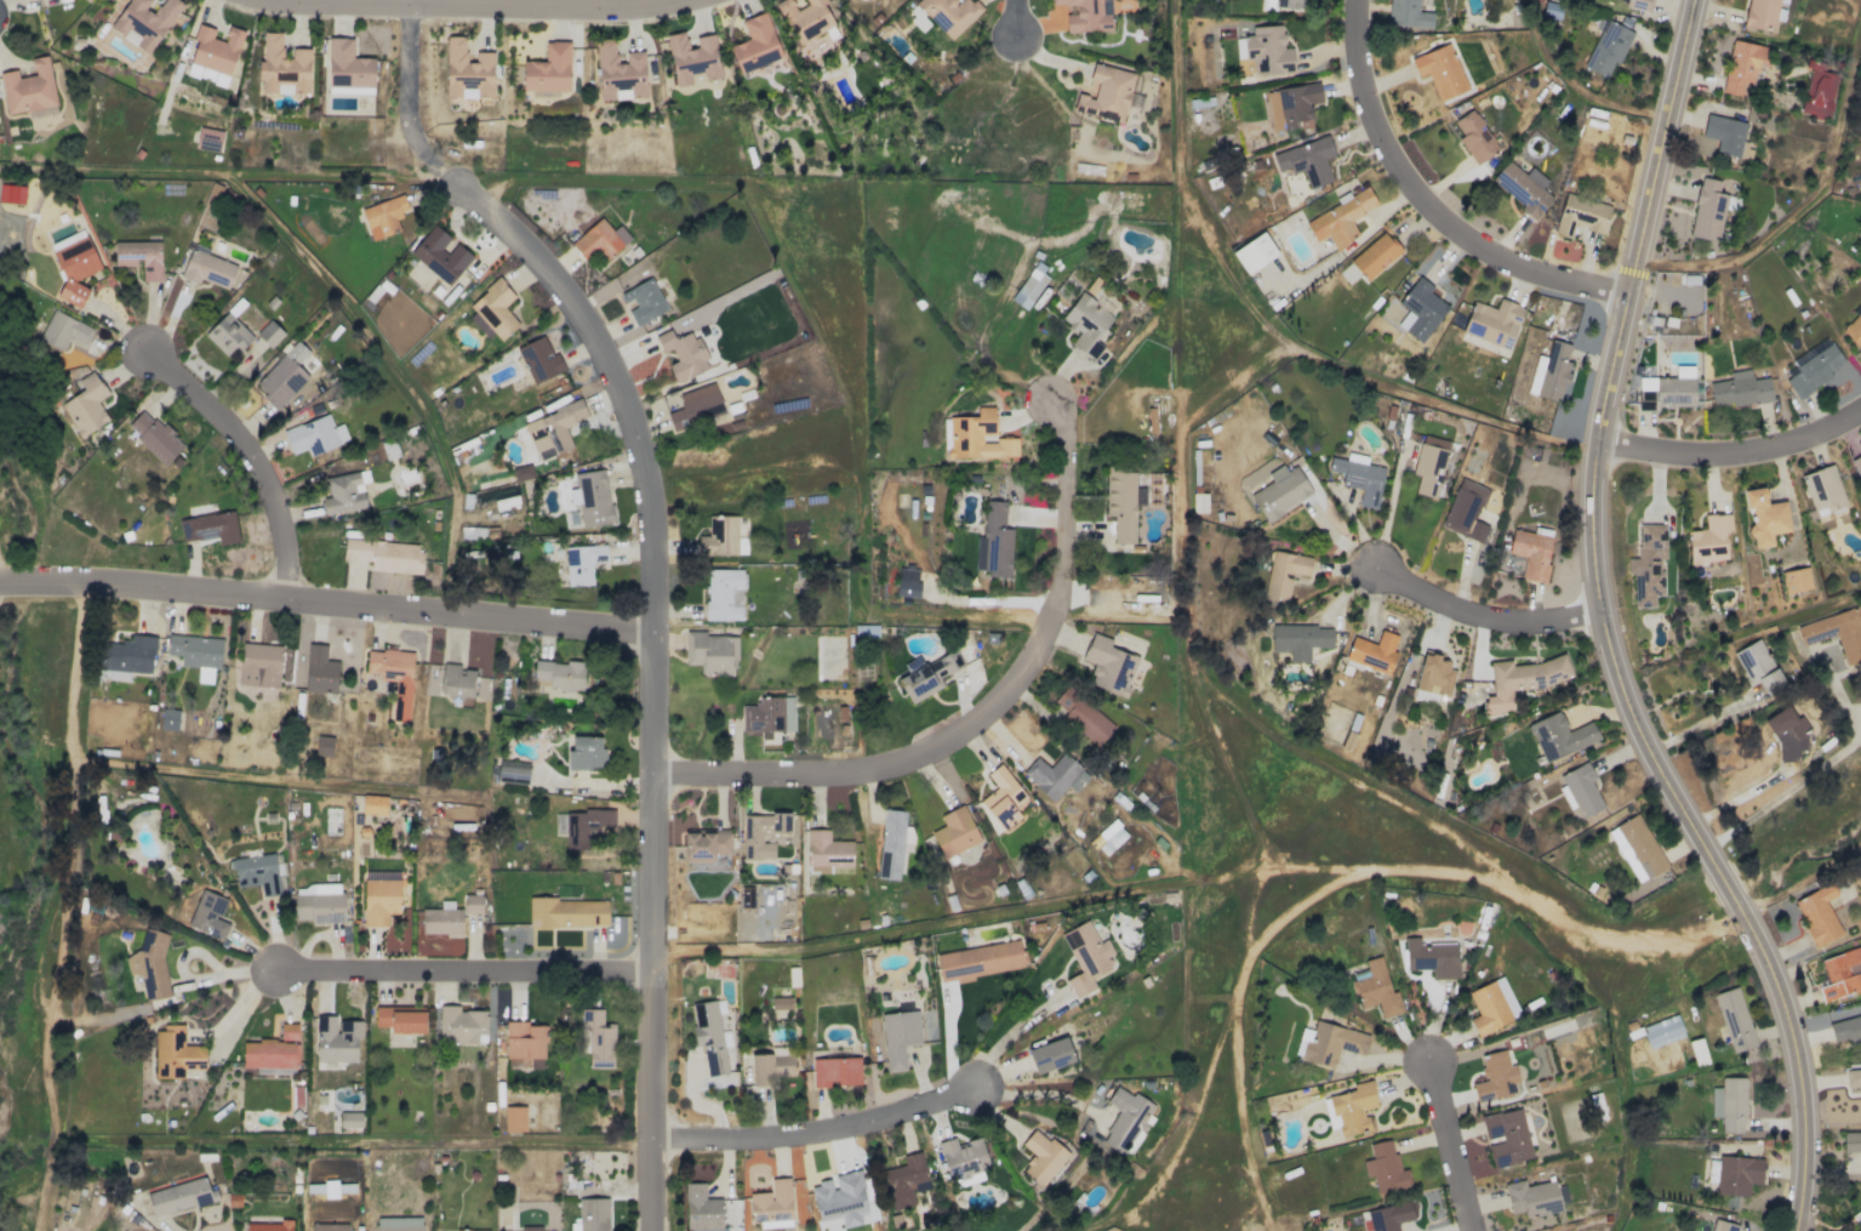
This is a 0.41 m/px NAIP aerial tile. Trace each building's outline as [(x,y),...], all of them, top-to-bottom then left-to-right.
[(178,0),(159,0),(157,3),(153,0),(128,0),(111,26),(135,41),(133,44),(149,55),(183,3),(178,0)] [(823,3),(827,1),(826,0),(806,0),(808,5),(796,10),(791,0),(780,0),(777,2),(796,44),(834,26),(823,3)] [(950,40),(982,10),(972,0),(960,0),(958,2),(956,0),(918,0),(915,3),(950,40)] [(1111,31),(1110,0),(1049,0),(1049,5),(1076,4),(1076,14),(1065,15),(1066,32),(1111,31)] [(1274,8),(1303,9),(1303,0),(1274,0),(1274,8)] [(1431,27),(1432,12),(1418,11),(1419,0),(1389,0),(1388,25),(1431,27)] [(1625,7),(1650,11),(1652,0),(1626,0),(1625,7)] [(1746,18),(1752,19),(1753,17),(1775,21),(1778,0),(1749,0),(1746,18)] [(1551,18),(1558,20),(1561,5),(1545,2),(1543,11),(1552,13),(1551,18)] [(738,73),(782,59),(766,11),(742,19),(748,39),(729,46),(738,73)] [(1606,77),(1612,61),(1619,64),(1632,30),(1600,17),(1596,28),(1599,29),(1583,68),(1606,77)] [(229,76),(245,30),(229,25),(223,42),(212,38),(215,29),(200,24),(188,63),(229,76)] [(1244,35),(1245,59),(1251,59),(1251,74),(1293,73),(1292,48),(1283,48),(1283,25),(1251,26),(1252,35),(1244,35)] [(310,49),(291,48),(291,59),(281,59),(282,32),(263,32),(262,62),(258,62),(257,81),(262,81),(262,93),(309,94),(310,49)] [(674,86),(691,84),(690,74),(703,72),(705,81),(721,78),(714,34),(695,37),(697,47),(688,49),(685,32),(667,34),(674,86)] [(493,52),(474,52),(474,62),(465,62),(466,36),(446,36),(445,97),(492,98),(493,52)] [(374,87),(374,58),(352,58),(353,38),(328,38),(327,87),(374,87)] [(617,39),(597,39),(598,99),(618,99),(617,39)] [(1739,96),(1742,81),(1752,83),(1754,69),(1762,71),(1767,47),(1732,40),(1722,93),(1739,96)] [(522,90),(568,91),(569,42),(544,41),(544,61),(523,61),(522,90)] [(1439,101),(1468,89),(1448,43),(1410,59),(1417,77),(1427,73),(1439,101)] [(47,55),(31,58),(34,75),(18,78),(16,69),(0,72),(0,76),(6,114),(56,106),(47,55)] [(1074,111),(1123,123),(1134,73),(1093,63),(1089,80),(1097,83),(1094,97),(1078,94),(1074,111)] [(1830,118),(1835,73),(1807,70),(1802,115),(1830,118)] [(1299,127),(1299,129),(1313,128),(1310,103),(1321,102),(1319,84),(1266,90),(1271,131),(1299,127)] [(1498,151),(1474,108),(1453,121),(1462,135),(1458,137),(1474,165),(1498,151)] [(1745,122),(1706,114),(1701,137),(1718,140),(1715,153),(1738,157),(1745,122)] [(196,148),(219,151),(222,130),(198,127),(196,148)] [(1272,152),(1278,171),(1290,168),(1292,174),(1303,171),(1308,188),(1331,182),(1324,159),(1334,156),(1329,136),(1272,152)] [(1525,174),(1507,160),(1490,181),(1536,218),(1552,198),(1541,189),(1547,181),(1531,167),(1525,174)] [(1717,241),(1728,195),(1717,192),(1720,181),(1701,176),(1688,235),(1717,241)] [(0,184),(0,202),(24,204),(25,186),(0,184)] [(1303,219),(1315,242),(1327,235),(1334,249),(1359,236),(1350,219),(1377,205),(1367,186),(1303,219)] [(1553,233),(1569,238),(1573,225),(1602,234),(1610,205),(1565,193),(1553,233)] [(361,209),(371,240),(400,230),(395,217),(409,212),(403,194),(361,209)] [(584,261),(597,251),(604,260),(631,241),(620,225),(611,231),(602,218),(570,241),(584,261)] [(409,253),(448,286),(472,257),(453,240),(433,224),(409,253)] [(1277,254),(1262,231),(1231,252),(1246,275),(1277,254)] [(1401,251),(1384,231),(1349,260),(1366,280),(1401,251)] [(56,297),(80,308),(89,289),(72,281),(101,269),(87,236),(51,251),(64,280),(56,297)] [(160,241),(114,241),(114,267),(140,266),(140,281),(161,281),(160,241)] [(228,289),(237,265),(191,248),(180,277),(198,284),(200,279),(228,289)] [(1025,310),(1051,276),(1036,265),(1010,298),(1025,310)] [(1399,305),(1407,310),(1396,326),(1423,343),(1447,305),(1429,293),(1433,286),(1417,276),(1399,305)] [(667,310),(651,277),(619,293),(624,303),(632,299),(636,307),(628,311),(636,326),(667,310)] [(488,337),(493,332),(500,341),(519,325),(503,307),(515,297),(500,278),(464,308),(488,337)] [(1095,359),(1102,345),(1097,342),(1113,313),(1077,294),(1062,323),(1078,331),(1070,346),(1095,359)] [(1524,307),(1499,298),(1495,309),(1473,301),(1461,333),(1508,351),(1524,307)] [(69,337),(85,345),(92,330),(53,309),(38,338),(62,351),(69,337)] [(1841,329),(1860,350),(1860,348),(1860,311),(1841,329)] [(204,334),(225,356),(234,347),(238,351),(252,337),(227,312),(204,334)] [(270,348),(284,334),(269,320),(255,334),(270,348)] [(709,366),(693,331),(674,339),(670,330),(655,336),(662,353),(671,349),(677,361),(667,365),(675,382),(709,366)] [(565,371),(558,353),(551,356),(544,336),(518,346),(531,383),(565,371)] [(1527,394),(1558,401),(1563,383),(1567,384),(1572,363),(1566,361),(1570,344),(1551,339),(1546,358),(1536,355),(1527,394)] [(316,361),(297,341),(255,382),(278,406),(309,377),(304,372),(316,361)] [(1795,397),(1846,367),(1832,343),(1794,366),(1797,372),(1785,379),(1795,397)] [(1639,377),(1638,406),(1693,407),(1694,367),(1676,366),(1675,378),(1639,377)] [(1708,383),(1712,409),(1772,400),(1768,377),(1752,380),(1750,369),(1729,372),(1730,379),(1708,383)] [(77,380),(83,390),(60,403),(80,437),(109,421),(97,401),(107,395),(93,371),(77,380)] [(671,429),(724,416),(716,384),(678,392),(682,409),(667,412),(671,429)] [(587,418),(582,401),(524,420),(537,459),(572,448),(564,425),(587,418)] [(948,458),(1018,457),(1017,438),(994,438),(995,442),(983,443),(983,434),(995,434),(994,407),(976,407),(977,416),(948,417),(948,458)] [(183,445),(143,408),(125,428),(166,465),(183,445)] [(342,423),(333,427),(328,413),(282,431),(291,454),(306,449),(309,456),(348,441),(342,423)] [(1418,475),(1414,494),(1436,498),(1448,441),(1421,435),(1412,474),(1418,475)] [(1376,509),(1384,467),(1366,464),(1367,456),(1347,453),(1345,460),(1330,457),(1328,471),(1343,474),(1341,485),(1360,489),(1357,506),(1376,509)] [(1860,479),(1860,454),(1851,459),(1860,479)] [(1295,465),(1284,472),(1279,465),(1267,473),(1272,481),(1249,494),(1265,521),(1312,494),(1295,465)] [(1844,508),(1835,465),(1803,473),(1812,516),(1844,508)] [(1114,516),(1113,543),(1133,544),(1135,472),(1119,471),(1119,466),(1107,466),(1105,515),(1114,516)] [(580,528),(612,524),(606,469),(573,473),(575,488),(568,489),(570,504),(577,504),(580,528)] [(366,507),(359,471),(325,478),(329,497),(322,499),(325,515),(366,507)] [(1487,525),(1476,521),(1487,488),(1458,478),(1441,528),(1481,542),(1487,525)] [(1789,532),(1785,500),(1766,502),(1765,487),(1745,489),(1752,548),(1772,546),(1771,534),(1789,532)] [(1005,501),(985,500),(983,537),(976,537),(975,569),(987,570),(987,576),(1010,577),(1012,529),(1004,528),(1005,501)] [(237,542),(234,512),(179,517),(182,542),(218,538),(218,544),(237,542)] [(1688,530),(1689,562),(1726,561),(1725,532),(1731,532),(1731,514),(1704,515),(1705,530),(1688,530)] [(737,553),(736,516),(720,516),(721,536),(699,537),(700,554),(737,553)] [(1665,523),(1638,524),(1639,558),(1627,558),(1627,574),(1633,574),(1634,607),(1655,607),(1654,596),(1663,595),(1662,559),(1665,559),(1665,523)] [(1507,554),(1524,556),(1520,579),(1544,583),(1553,531),(1533,528),(1532,532),(1512,529),(1507,554)] [(370,571),(420,574),(422,544),(344,539),(343,560),(371,561),(370,571)] [(566,586),(593,585),(592,562),(606,561),(606,545),(564,547),(566,586)] [(1308,576),(1312,557),(1272,550),(1264,595),(1287,599),(1292,573),(1308,576)] [(1784,594),(1811,588),(1807,567),(1780,572),(1784,594)] [(918,597),(920,569),(897,568),(896,596),(918,597)] [(741,569),(707,570),(708,607),(722,606),(723,619),(729,618),(728,588),(742,588),(741,569)] [(1802,644),(1836,634),(1845,666),(1860,661),(1860,630),(1860,625),(1860,605),(1796,624),(1802,644)] [(877,624),(854,625),(854,637),(878,637),(877,624)] [(1309,662),(1309,647),(1331,647),(1332,626),(1271,625),(1271,651),(1290,652),(1290,662),(1309,662)] [(737,636),(705,636),(705,630),(686,629),(685,664),(701,665),(701,676),(731,676),(732,659),(737,659),(737,636)] [(1344,660),(1389,675),(1396,652),(1392,650),(1397,635),(1380,630),(1376,644),(1352,636),(1344,660)] [(1124,696),(1136,656),(1109,648),(1112,639),(1091,632),(1082,660),(1094,663),(1088,684),(1124,696)] [(155,636),(131,634),(130,643),(101,640),(98,669),(151,674),(155,636)] [(221,638),(167,635),(166,655),(181,656),(180,666),(198,667),(197,680),(208,680),(209,670),(219,670),(221,638)] [(1758,681),(1766,696),(1785,687),(1760,638),(1733,652),(1749,686),(1758,681)] [(280,645),(241,643),(239,685),(278,687),(280,645)] [(305,692),(336,693),(337,661),(325,660),(326,645),(307,644),(305,692)] [(412,652),(367,648),(365,673),(382,674),(382,681),(395,682),(394,704),(408,705),(412,652)] [(943,687),(939,677),(963,666),(956,650),(897,677),(909,703),(943,687)] [(1455,670),(1448,669),(1450,660),(1423,653),(1414,689),(1448,697),(1455,670)] [(1490,665),(1493,695),(1482,697),(1484,714),(1515,711),(1512,689),(1570,683),(1567,657),(1490,665)] [(582,690),(584,663),(534,660),(533,679),(548,680),(548,688),(582,690)] [(473,697),(474,670),(461,669),(462,665),(427,663),(426,694),(473,697)] [(1050,704),(1098,746),(1114,727),(1067,686),(1050,704)] [(742,705),(742,732),(760,732),(760,739),(771,739),(771,731),(794,731),(793,697),(759,697),(759,705),(742,705)] [(1797,756),(1795,751),(1809,742),(1800,728),(1803,727),(1788,704),(1761,721),(1787,762),(1797,756)] [(160,729),(177,730),(178,710),(161,709),(160,729)] [(1528,724),(1543,762),(1599,741),(1592,722),(1567,731),(1559,711),(1528,724)] [(314,755),(331,757),(333,738),(317,736),(314,755)] [(566,769),(603,769),(604,748),(600,747),(601,737),(566,736),(566,769)] [(1067,786),(1075,792),(1089,774),(1062,752),(1050,767),(1036,756),(1021,774),(1054,801),(1067,786)] [(529,762),(498,761),(497,777),(528,779),(529,762)] [(1603,807),(1590,780),(1594,778),(1587,762),(1559,775),(1564,785),(1559,787),(1569,809),(1575,806),(1581,818),(1603,807)] [(996,833),(1021,818),(1014,805),(1024,799),(1003,763),(987,773),(996,789),(977,801),(996,833)] [(386,796),(362,795),(361,814),(385,815),(386,796)] [(940,814),(944,826),(931,831),(941,858),(979,843),(965,805),(940,814)] [(898,880),(906,811),(884,809),(876,878),(898,880)] [(571,810),(570,850),(587,850),(588,827),(614,828),(615,811),(571,810)] [(743,859),(774,859),(774,843),(796,843),(796,814),(744,813),(743,859)] [(1635,883),(1666,868),(1639,814),(1609,829),(1635,883)] [(1127,835),(1119,827),(1098,847),(1105,855),(1127,835)] [(853,841),(829,841),(829,829),(808,829),(807,873),(852,873),(853,841)] [(684,830),(683,862),(716,863),(716,854),(730,855),(731,832),(684,830)] [(364,879),(363,926),(387,927),(387,914),(399,914),(399,880),(364,879)] [(1793,900),(1815,947),(1842,934),(1826,901),(1837,896),(1831,883),(1793,900)] [(295,920),(311,920),(311,924),(344,922),(342,884),(294,886),(295,920)] [(223,940),(229,923),(219,920),(227,899),(201,889),(187,926),(223,940)] [(529,898),(528,926),(607,927),(608,900),(529,898)] [(461,909),(454,909),(453,900),(440,901),(440,909),(421,909),(422,935),(462,934),(461,909)] [(1074,998),(1096,989),(1091,978),(1111,969),(1106,957),(1113,954),(1107,939),(1098,942),(1089,921),(1062,932),(1079,973),(1066,979),(1074,998)] [(125,955),(128,977),(141,975),(145,1001),(172,996),(159,930),(140,934),(144,952),(125,955)] [(1432,979),(1458,978),(1457,938),(1420,939),(1420,937),(1404,937),(1405,970),(1432,970),(1432,979)] [(936,953),(940,982),(1025,968),(1020,939),(936,953)] [(1821,958),(1828,984),(1818,986),(1821,1001),(1860,991),(1860,973),(1860,972),(1849,975),(1847,965),(1860,962),(1860,948),(1821,958)] [(1390,992),(1381,956),(1364,960),(1366,969),(1350,973),(1359,1008),(1378,1004),(1381,1017),(1402,1012),(1397,990),(1390,992)] [(1467,992),(1478,1015),(1469,1019),(1477,1036),(1521,1016),(1502,976),(1467,992)] [(1718,1006),(1729,1001),(1728,999),(1739,994),(1735,986),(1714,995),(1718,1006)] [(771,998),(771,1009),(792,1009),(791,997),(771,998)] [(728,1073),(725,1046),(730,1045),(728,1031),(720,1032),(716,1000),(691,1003),(697,1046),(703,1045),(707,1076),(728,1073)] [(485,1043),(486,1011),(459,1010),(459,1006),(440,1005),(439,1042),(485,1043)] [(375,1027),(390,1027),(389,1033),(424,1034),(424,1008),(375,1008),(375,1027)] [(580,1009),(581,1052),(589,1052),(589,1067),(613,1067),(613,1023),(603,1023),(602,1009),(580,1009)] [(882,1013),(884,1072),(906,1071),(904,1045),(920,1044),(919,1011),(882,1013)] [(1832,1042),(1849,1038),(1850,1043),(1860,1040),(1860,1014),(1828,1023),(1832,1042)] [(1647,1048),(1684,1037),(1677,1015),(1641,1026),(1647,1048)] [(357,1062),(357,1038),(362,1038),(362,1021),(337,1021),(337,1016),(316,1016),(316,1062),(357,1062)] [(1333,1067),(1338,1049),(1364,1055),(1368,1033),(1314,1021),(1312,1030),(1301,1028),(1294,1059),(1333,1067)] [(242,1067),(295,1069),(296,1024),(281,1023),(281,1041),(243,1040),(242,1067)] [(506,1023),(504,1058),(545,1059),(546,1024),(506,1023)] [(155,1027),(156,1078),(182,1078),(182,1069),(205,1068),(205,1045),(184,1045),(183,1026),(155,1027)] [(1035,1074),(1074,1061),(1066,1037),(1027,1050),(1035,1074)] [(1513,1064),(1509,1065),(1506,1049),(1479,1054),(1484,1081),(1472,1083),(1475,1102),(1518,1094),(1513,1064)] [(794,1053),(751,1055),(752,1085),(770,1085),(770,1077),(795,1076),(794,1053)] [(812,1058),(812,1088),(830,1087),(830,1085),(860,1084),(860,1058),(812,1058)] [(1845,1069),(1846,1087),(1860,1086),(1860,1068),(1845,1069)] [(1710,1117),(1720,1117),(1720,1133),(1741,1133),(1742,1117),(1745,1117),(1746,1078),(1720,1077),(1720,1088),(1710,1087),(1710,1117)] [(1376,1106),(1371,1080),(1352,1084),(1354,1091),(1327,1096),(1331,1116),(1336,1115),(1340,1136),(1369,1130),(1364,1109),(1376,1106)] [(1153,1106),(1117,1084),(1105,1102),(1119,1111),(1101,1141),(1124,1155),(1153,1106)] [(504,1131),(525,1132),(526,1106),(504,1106),(504,1131)] [(1532,1160),(1521,1108),(1481,1116),(1486,1142),(1488,1142),(1493,1168),(1532,1160)] [(361,1113),(339,1112),(339,1127),(360,1128),(361,1113)] [(1033,1154),(1020,1172),(1042,1188),(1068,1153),(1034,1128),(1021,1145),(1033,1154)] [(1842,1132),(1842,1152),(1860,1151),(1860,1131),(1842,1132)] [(940,1141),(949,1181),(989,1171),(981,1138),(956,1144),(954,1138),(940,1141)] [(1368,1144),(1371,1159),(1362,1160),(1366,1177),(1373,1176),(1375,1193),(1410,1187),(1407,1168),(1398,1170),(1392,1139),(1368,1144)] [(927,1181),(921,1151),(902,1155),(904,1165),(883,1169),(891,1210),(916,1205),(911,1184),(927,1181)] [(1748,1196),(1749,1183),(1761,1184),(1762,1158),(1717,1156),(1716,1194),(1748,1196)] [(817,1221),(840,1217),(842,1227),(869,1222),(860,1170),(832,1175),(833,1180),(811,1184),(817,1221)] [(146,1191),(152,1217),(211,1204),(205,1178),(146,1191)] [(749,1193),(750,1221),(791,1220),(789,1178),(770,1179),(770,1192),(749,1193)] [(336,1180),(324,1181),(325,1198),(337,1197),(336,1180)] [(1525,1185),(1524,1180),(1504,1183),(1509,1213),(1523,1211),(1524,1217),(1561,1211),(1555,1180),(1525,1185)] [(686,1230),(722,1229),(721,1198),(705,1198),(704,1183),(685,1183),(686,1230)] [(1409,1200),(1367,1211),(1372,1230),(1399,1230),(1397,1223),(1413,1219),(1409,1200)] [(422,1217),(375,1217),(376,1230),(422,1230),(422,1217)] [(1738,1225),(1714,1219),(1710,1230),(1736,1230),(1738,1225)] [(245,1230),(292,1230),(292,1222),(245,1222),(245,1230)] [(347,1223),(311,1223),(311,1230),(347,1230),(347,1223)]
